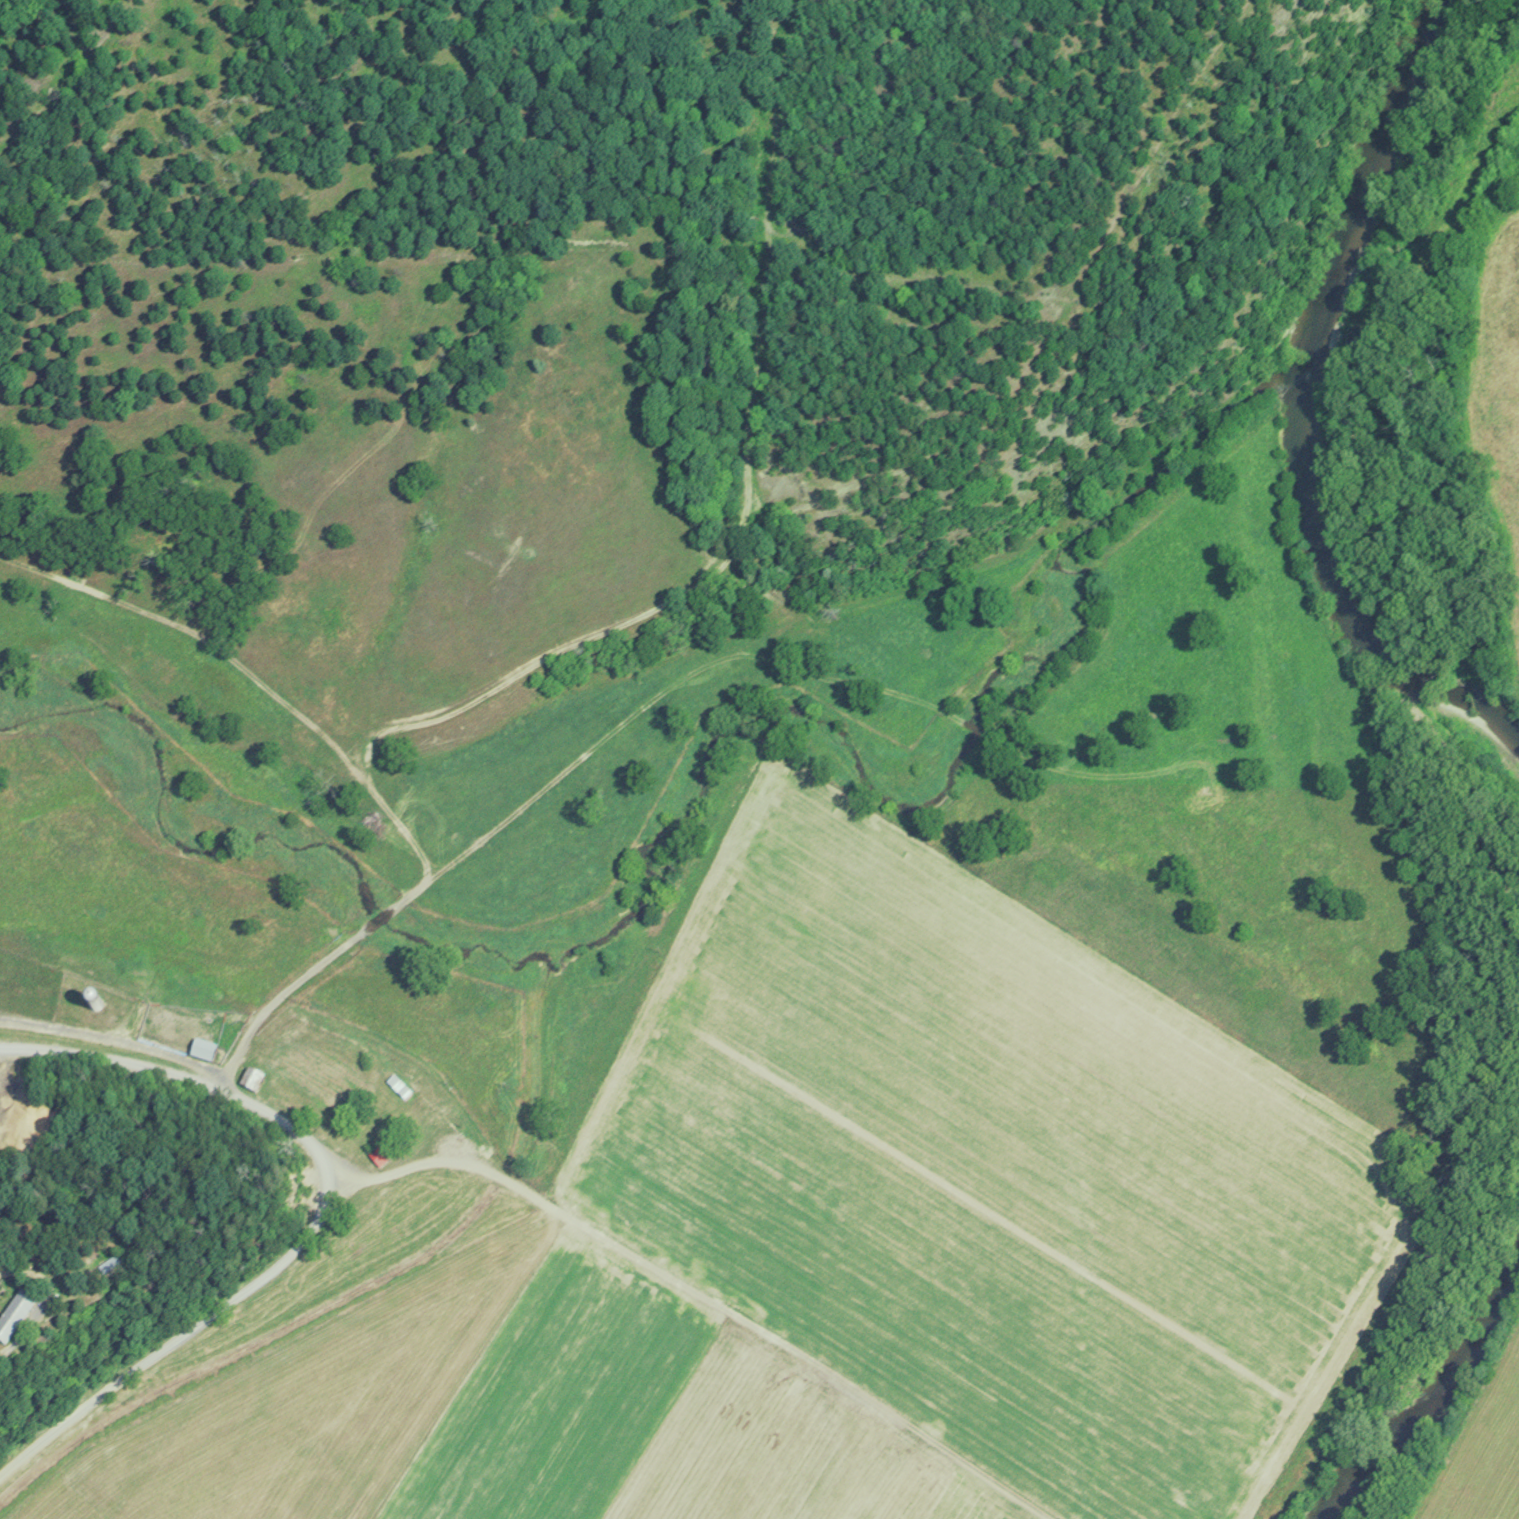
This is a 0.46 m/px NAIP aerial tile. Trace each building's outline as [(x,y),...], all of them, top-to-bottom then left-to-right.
[(189,1054),(210,1061),(216,1044),(195,1037),(189,1054)] [(239,1082),(255,1090),(264,1073),(247,1065),(239,1082)] [(386,1080),(404,1097),(410,1090),(393,1073),(386,1080)] [(120,1262),(115,1253),(97,1264),(102,1272),(120,1262)] [(34,1297),(19,1287),(0,1316),(0,1339),(6,1342),(34,1297)]
